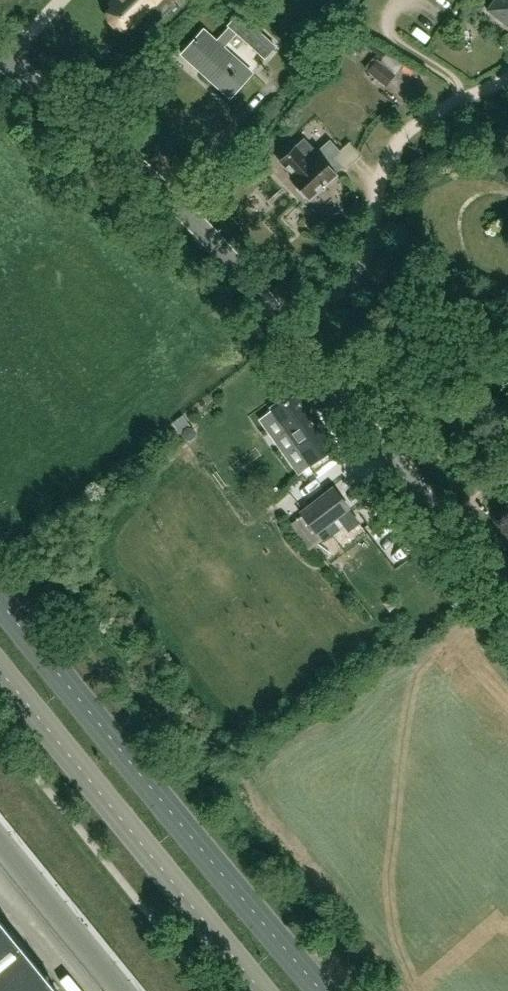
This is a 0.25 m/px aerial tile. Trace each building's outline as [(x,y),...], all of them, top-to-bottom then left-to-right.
[(107,14),(108,21),(115,28),(123,29),(127,24),(130,27),(140,17),(151,28),(175,3),(172,0),(114,0),(109,5),(112,8),(107,14)] [(488,9),(507,25),(507,0),(495,0),(488,9)] [(229,99),(251,74),(224,50),(237,35),(265,60),(276,48),(238,14),(227,26),(229,27),(216,42),(202,31),(181,55),(229,99)] [(377,59),(367,71),(385,87),(396,75),(377,59)] [(334,175),(340,169),(332,160),(339,154),(330,143),(318,153),(306,139),(280,162),(294,178),(292,180),(300,189),(297,192),(304,200),(308,197),(310,200),(336,177),(334,175)] [(336,445),(297,392),(271,411),(310,464),(336,445)] [(349,475),(333,488),(332,487),(300,511),(302,514),(321,539),(322,540),(339,528),(333,520),(338,517),(349,509),(365,496),(349,475)] [(359,522),(349,509),(338,517),(348,530),(359,522)] [(321,539),(302,514),(289,523),(309,549),(321,539)] [(0,922),(0,990),(56,990),(0,922)]
